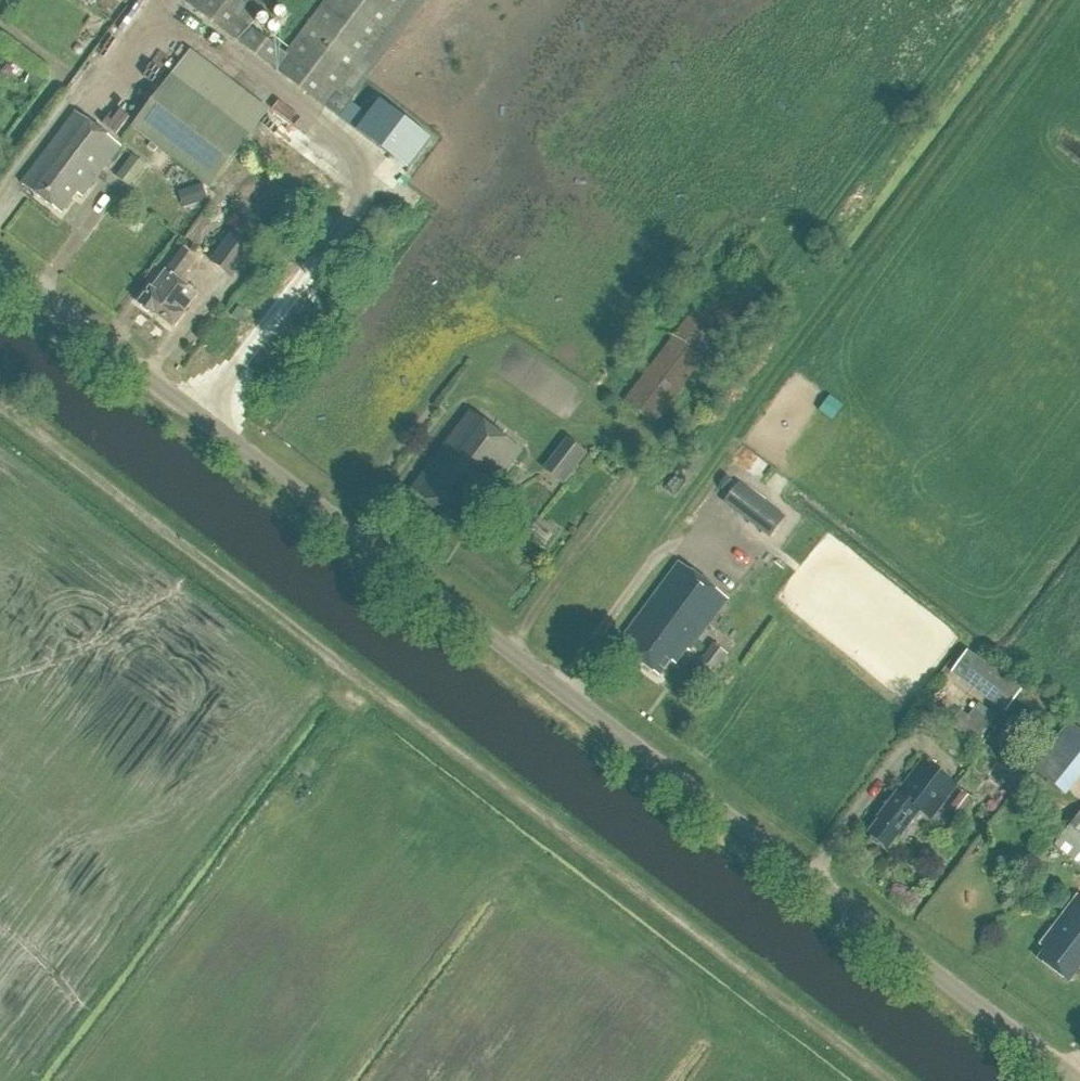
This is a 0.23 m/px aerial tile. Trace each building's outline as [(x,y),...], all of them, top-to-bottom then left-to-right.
[(408,169),(431,141),(380,99),(368,115),(351,101),(427,0),(326,0),(284,56),(247,28),(269,0),(187,0),(184,5),(408,169)] [(38,90),(43,79),(32,74),(27,85),(38,90)] [(171,75),(130,128),(210,189),(250,135),(171,75)] [(22,183),(61,214),(77,194),(82,197),(120,148),(75,113),(22,183)] [(132,156),(116,176),(129,188),(146,166),(132,156)] [(189,189),(194,205),(206,201),(200,185),(189,189)] [(209,261),(231,279),(253,250),(231,232),(209,261)] [(155,314),(174,329),(185,314),(183,313),(197,295),(179,281),(195,261),(181,250),(153,288),(151,287),(138,303),(154,315),(155,314)] [(730,261),(623,401),(654,425),(760,285),(730,261)] [(488,495),(491,491),(510,466),(521,452),(469,412),(410,491),(454,524),(469,504),(474,508),(486,493),(488,495)] [(565,438),(541,469),(560,485),(585,454),(565,438)] [(778,502),(788,485),(740,458),(730,475),(778,502)] [(725,502),(771,536),(785,517),(739,483),(725,502)] [(517,500),(505,490),(497,501),(509,511),(517,500)] [(727,600),(679,563),(624,635),(635,644),(628,653),(659,677),(671,661),(675,664),(687,649),(689,651),(727,600)] [(700,662),(713,673),(727,654),(713,644),(700,662)] [(1023,687),(982,656),(965,679),(1007,709),(1023,687)] [(1075,750),(1053,775),(1063,783),(1048,799),(1061,810),(1079,789),(1079,754),(1075,750)] [(900,794),(899,793),(879,820),(880,821),(870,835),(871,836),(871,841),(877,845),(881,844),(887,849),(898,834),(900,836),(920,809),(929,816),(936,807),(938,808),(955,785),(924,762),(900,794)] [(948,808),(959,816),(972,799),(962,790),(948,808)] [(1079,866),(1079,812),(1054,846),(1079,866)] [(1076,897),(1041,944),(1045,948),(1038,958),(1068,981),(1079,966),(1079,900),(1076,897)]
